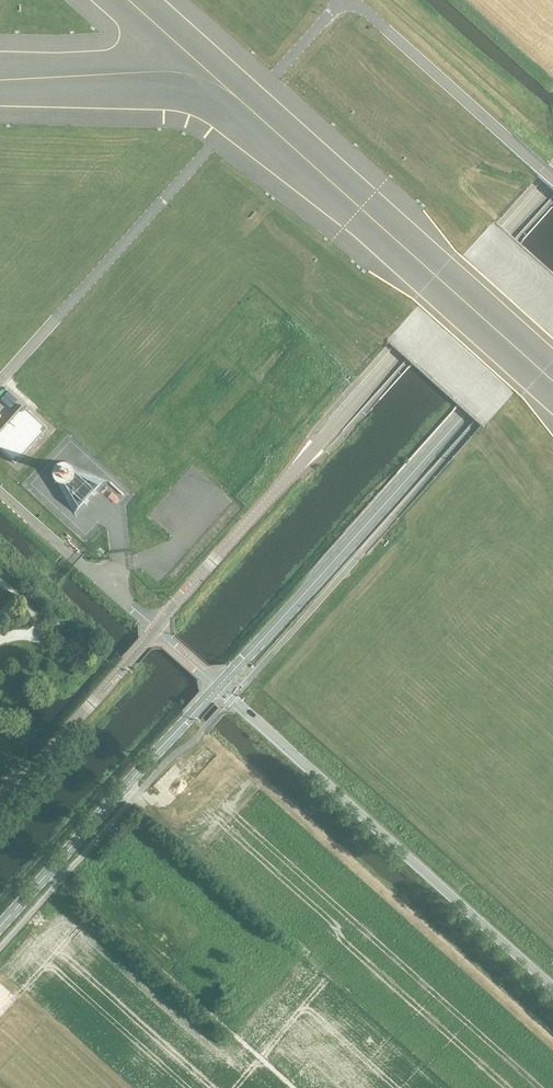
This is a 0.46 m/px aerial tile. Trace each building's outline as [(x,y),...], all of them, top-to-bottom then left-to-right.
[(16,463),(48,428),(22,405),(0,430),(0,449),(16,463)] [(109,481),(70,462),(69,462),(68,461),(67,461),(65,461),(63,461),(62,461),(60,461),(59,462),(58,462),(56,463),(55,464),(54,465),(53,467),(53,468),(52,469),(52,470),(52,471),(52,473),(52,474),(52,476),(53,477),(76,517),(87,505),(83,500),(93,489),(98,494),(109,481)]
